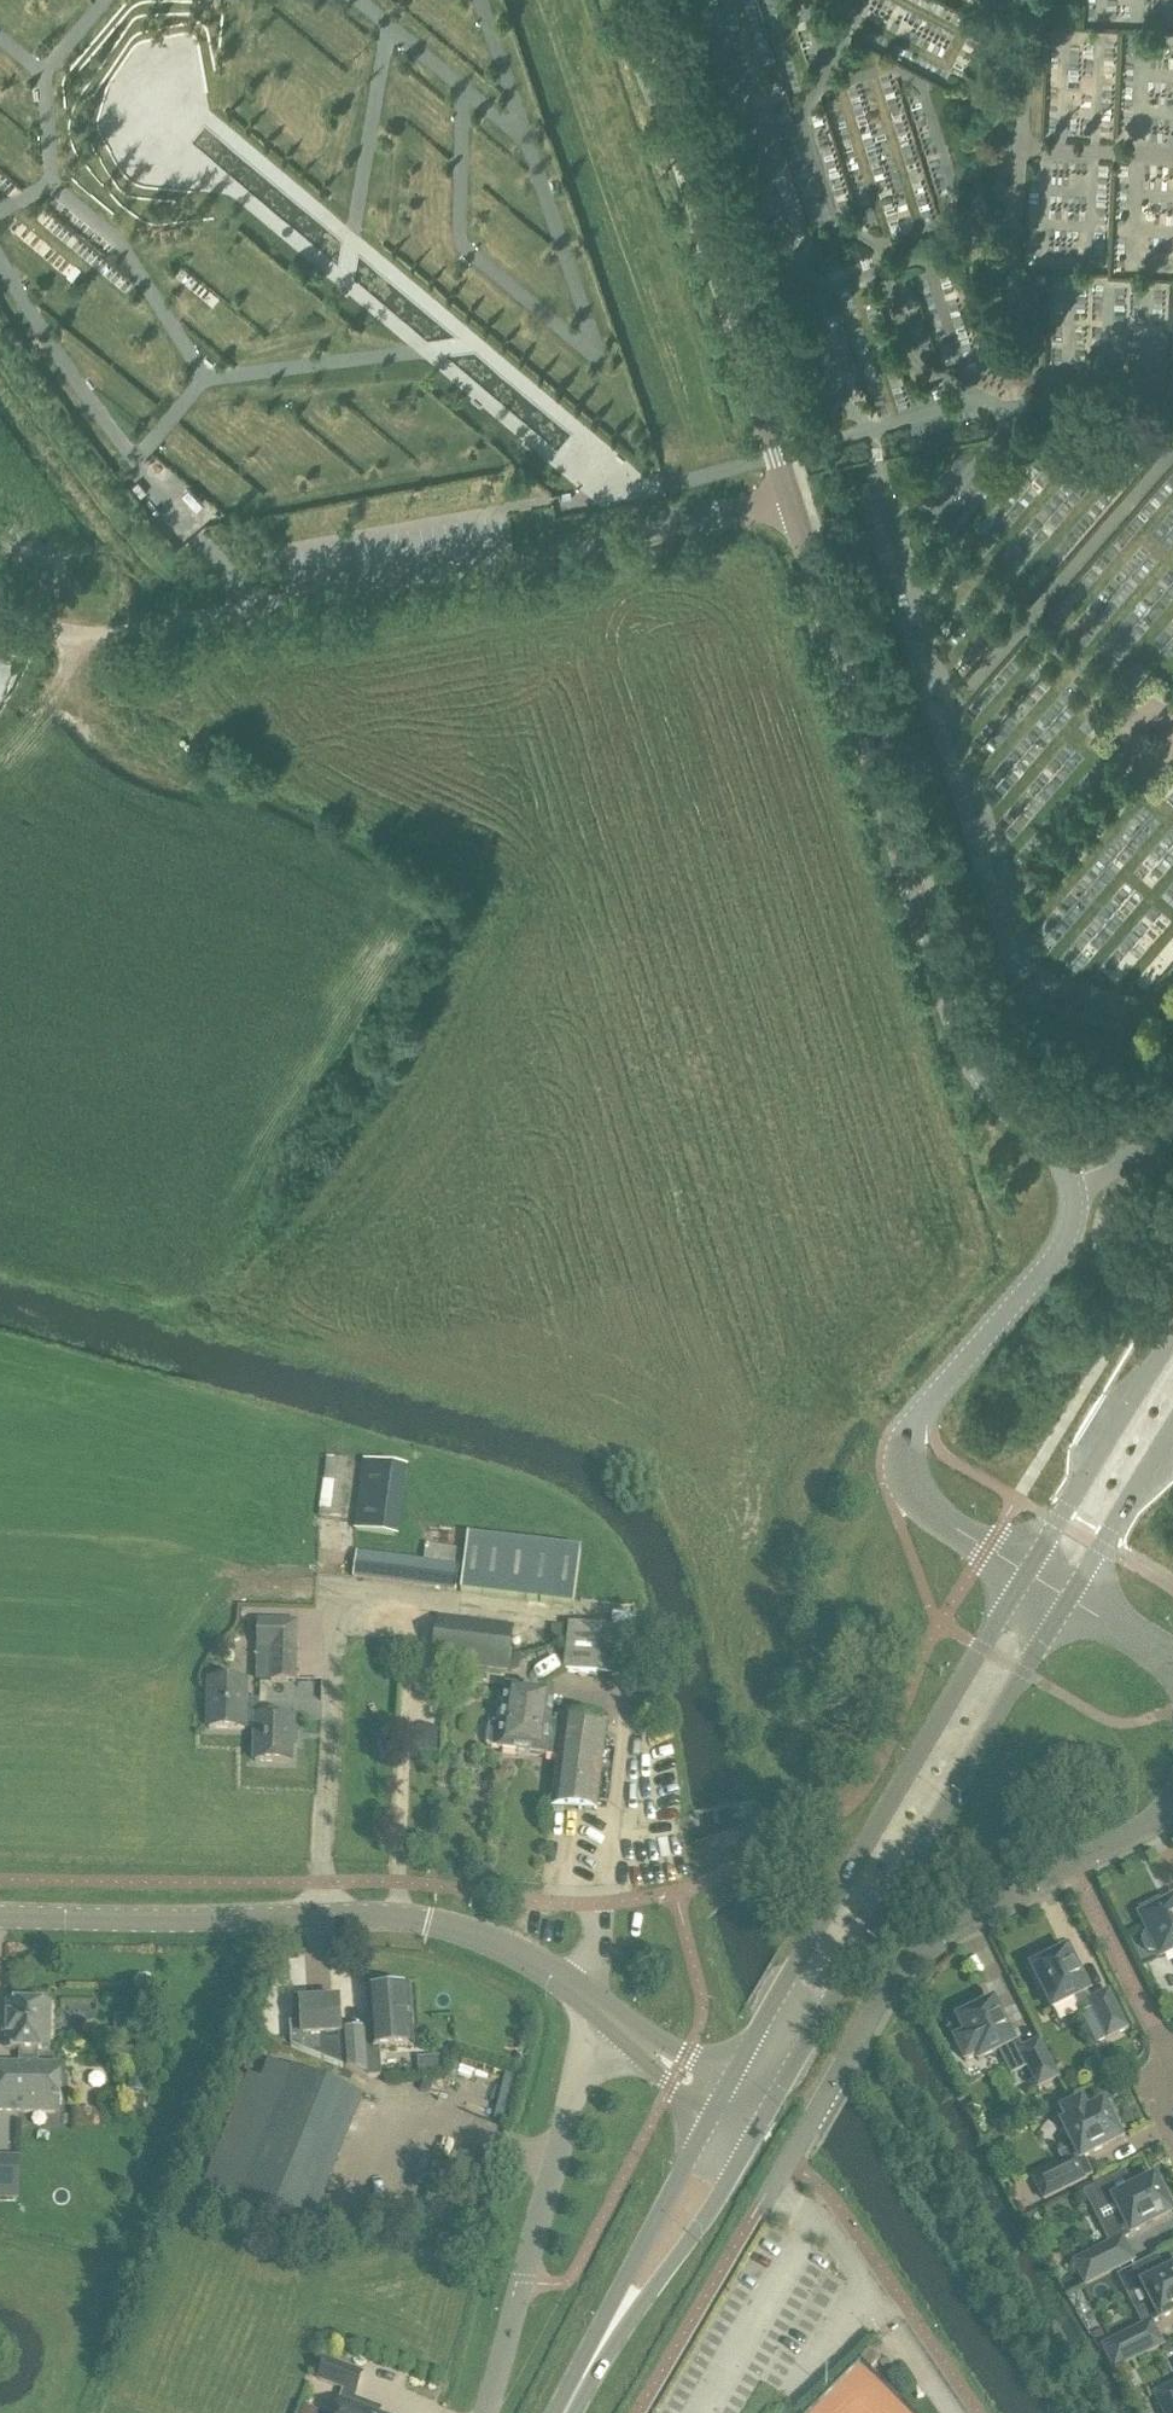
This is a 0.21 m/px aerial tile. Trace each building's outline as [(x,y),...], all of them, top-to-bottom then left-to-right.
[(292,1519),(327,1524),(336,1461),(302,1455),(292,1519)] [(398,1537),(408,1467),(362,1460),(352,1531),(398,1537)] [(457,1592),(460,1565),(464,1566),(461,1591),(539,1602),(539,1605),(576,1610),(583,1556),(545,1550),(545,1549),(468,1539),(466,1549),(426,1544),(425,1561),(357,1552),(354,1578),(457,1592)] [(437,1616),(432,1663),(510,1672),(515,1625),(437,1616)] [(297,1683),(297,1621),(256,1621),(256,1652),(269,1652),(269,1683),(297,1683)] [(597,1675),(601,1646),(602,1628),(568,1624),(563,1671),(597,1675)] [(601,1646),(597,1675),(646,1680),(649,1651),(635,1649),(637,1632),(602,1628),(601,1646)] [(256,1718),(260,1718),(260,1701),(246,1701),(246,1683),(210,1682),(209,1729),(245,1730),(245,1727),(256,1727),(256,1718)] [(490,1728),(488,1743),(491,1750),(499,1751),(523,1754),(531,1690),(507,1687),(503,1725),(495,1724),(490,1728)] [(531,1690),(523,1754),(547,1757),(554,1694),(531,1690)] [(293,1719),(260,1718),(256,1718),(256,1727),(255,1762),(292,1763),(293,1719)] [(608,1726),(564,1720),(553,1809),(596,1814),(608,1726)] [(1161,1905),(1159,1900),(1140,1910),(1143,1915),(1141,1916),(1149,1932),(1145,1935),(1143,1939),(1143,1944),(1146,1949),(1150,1952),(1154,1953),(1159,1951),(1161,1956),(1172,1950),(1172,1900),(1161,1905)] [(1074,2000),(1082,2015),(1093,2009),(1108,2039),(1127,2029),(1109,1992),(1091,2001),(1087,1993),(1088,1993),(1067,1953),(1053,1960),(1051,1955),(1032,1964),(1035,1969),(1033,1970),(1053,2010),(1074,2000)] [(1157,1970),(1165,1989),(1172,1986),(1172,1972),(1170,1965),(1157,1970)] [(395,1990),(383,1991),(380,1988),(374,1989),(371,1992),(368,1992),(371,2032),(344,2034),(346,2069),(368,2078),(380,2078),(379,2049),(414,2047),(410,1989),(406,1989),(404,1987),(397,1987),(395,1990)] [(291,2022),(289,2022),(290,2046),(322,2059),(321,2038),(343,2037),(341,2000),(300,2002),(300,2003),(301,2023),(291,2023),(291,2022)] [(1017,2037),(1011,2040),(993,2004),(979,2011),(977,2006),(958,2016),(961,2021),(959,2022),(967,2038),(956,2044),(966,2063),(976,2057),(979,2062),(999,2052),(1011,2076),(1028,2067),(1038,2088),(1058,2079),(1039,2042),(1023,2050),(1017,2037)] [(0,2064),(0,2112),(59,2114),(60,2065),(39,2064),(40,2050),(49,2050),(50,2006),(10,2005),(8,2049),(20,2050),(20,2064),(0,2064)] [(262,2060),(207,2196),(310,2237),(364,2101),(262,2060)] [(1064,2167),(1034,2181),(1044,2201),(1081,2182),(1093,2176),(1085,2159),(1121,2141),(1113,2127),(1118,2124),(1109,2106),(1104,2108),(1103,2106),(1087,2115),(1081,2104),(1062,2113),(1068,2124),(1063,2127),(1073,2148),(1058,2155),(1064,2167)] [(19,2200),(20,2157),(0,2157),(0,2200),(19,2200)] [(453,2171),(439,2167),(433,2187),(448,2191),(453,2171)] [(1085,2194),(1094,2213),(1114,2203),(1123,2221),(1103,2231),(1110,2245),(1074,2263),(1085,2286),(1134,2262),(1123,2239),(1130,2235),(1131,2236),(1171,2216),(1164,2202),(1169,2199),(1160,2181),(1155,2183),(1154,2181),(1133,2192),(1124,2174),(1085,2194)] [(1103,2348),(1114,2370),(1163,2346),(1152,2325),(1160,2321),(1172,2315),(1172,2272),(1165,2275),(1162,2277),(1153,2260),(1119,2277),(1129,2296),(1144,2289),(1153,2308),(1138,2316),(1144,2327),(1103,2348)] [(382,2409),(355,2399),(364,2373),(325,2359),(317,2380),(342,2389),(334,2412),(380,2412),(382,2409)] [(1154,2395),(1163,2412),(1172,2412),(1172,2386),(1154,2395)]
